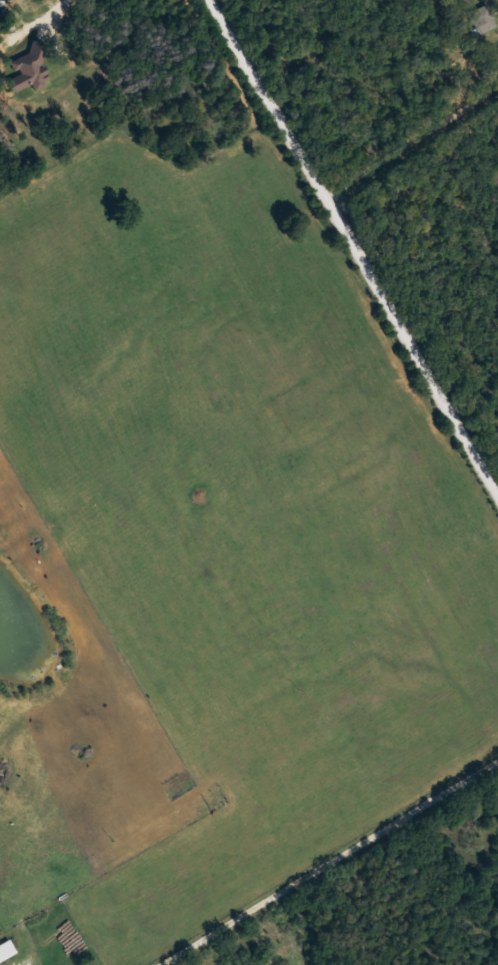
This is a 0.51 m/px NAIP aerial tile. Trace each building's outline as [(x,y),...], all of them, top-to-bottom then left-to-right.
[(488,3),(474,11),(485,32),(497,25),(497,21),(488,3)]
